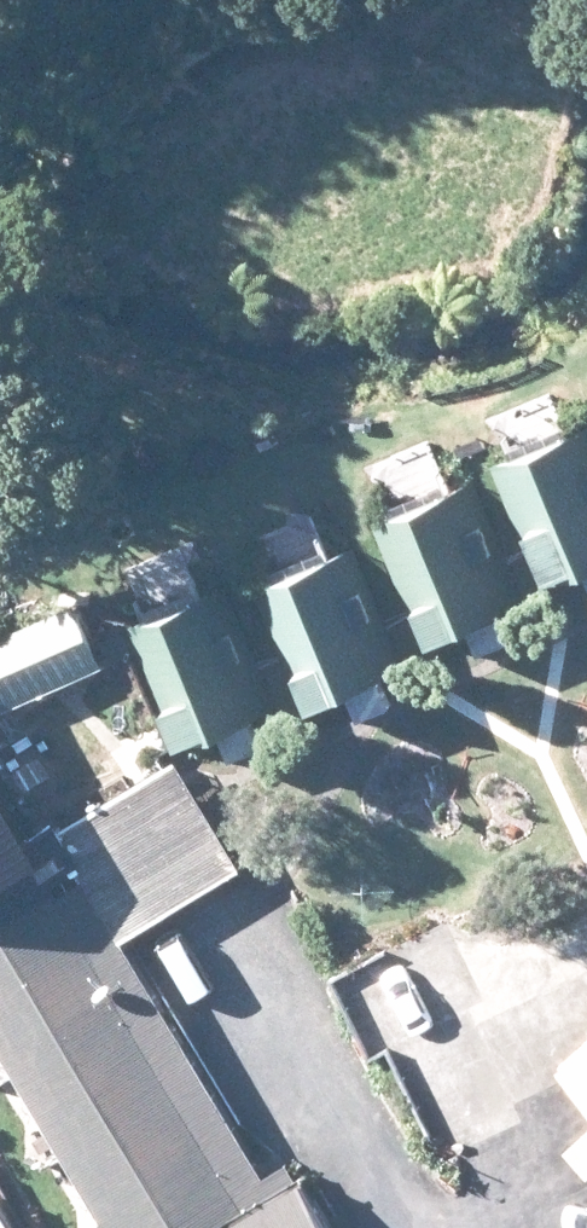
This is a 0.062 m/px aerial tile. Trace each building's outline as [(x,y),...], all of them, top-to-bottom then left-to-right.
[(498,467),(544,576),(586,559),(586,430),(498,467)] [(515,597),(469,488),(378,527),(424,635),(515,597)] [(397,665),(351,555),(260,594),(307,704),(397,665)] [(268,698),(221,589),(131,628),(176,736),(268,698)] [(107,663),(76,601),(0,638),(0,712),(1,714),(107,663)] [(289,1161),(264,1177),(118,937),(239,865),(175,760),(34,844),(0,787),(0,1044),(111,1227),(330,1227),(289,1161)] [(352,1024),(368,1058),(395,1044),(378,1010),(352,1024)] [(556,1060),(586,1097),(586,1034),(556,1060)] [(560,1152),(586,1183),(586,1182),(586,1130),(560,1152)]
